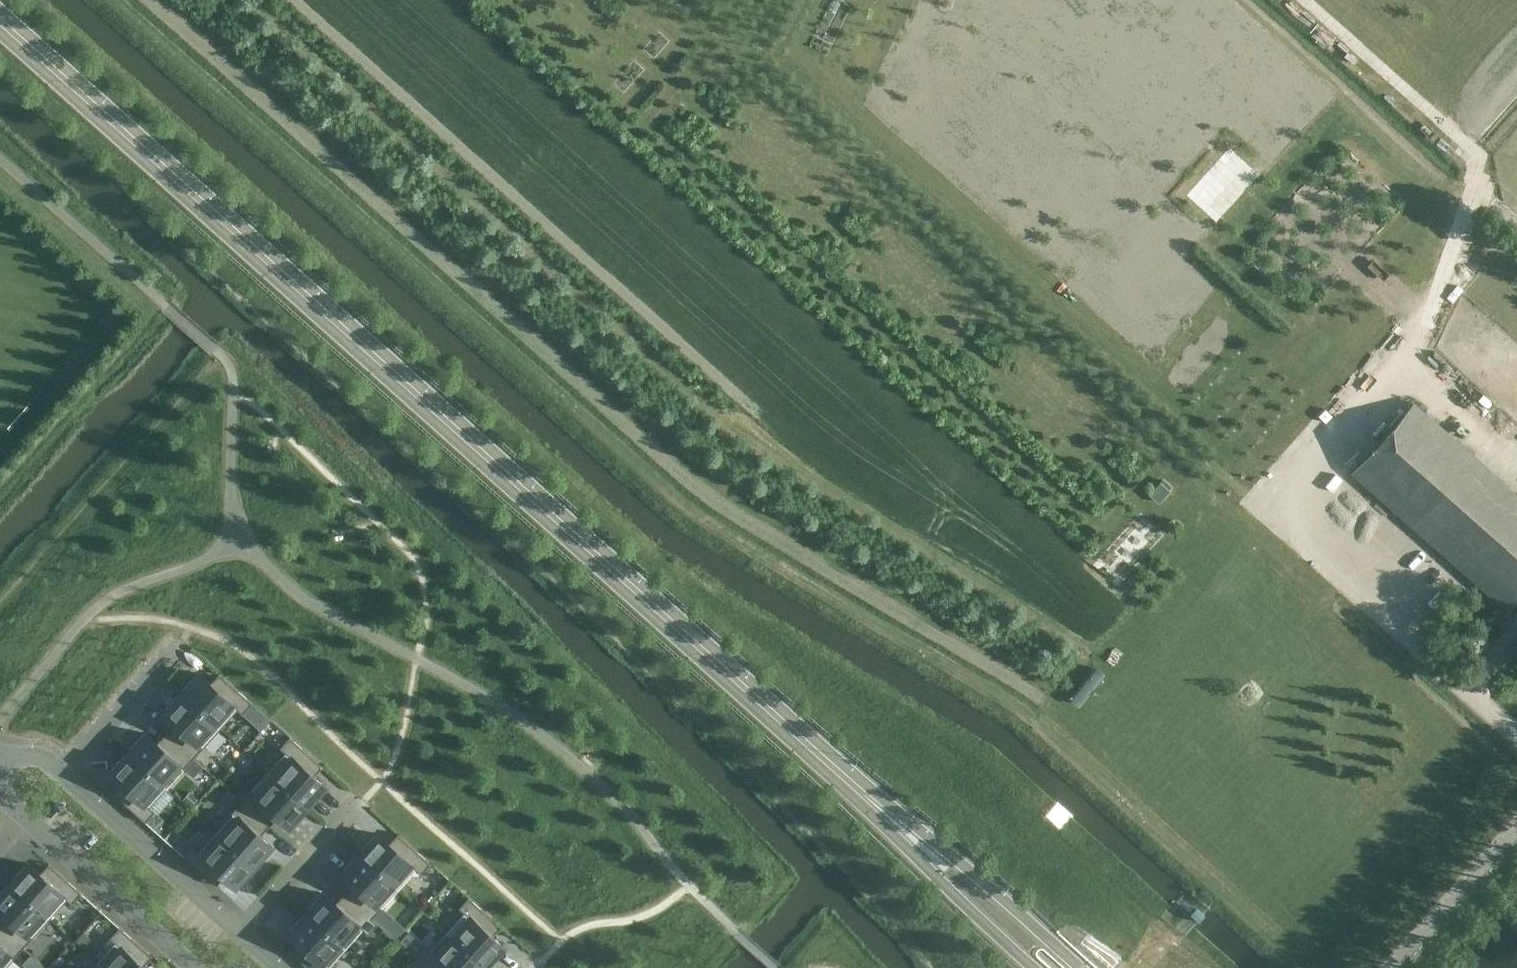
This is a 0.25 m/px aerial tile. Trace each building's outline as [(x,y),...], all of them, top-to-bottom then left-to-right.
[(1445,555),(1507,611),(1516,600),(1516,494),(1414,401),(1351,471),(1445,555)] [(1366,570),(1386,551),(1349,514),(1330,534),(1366,570)] [(183,691),(181,693),(220,728),(237,708),(243,713),(252,702),(219,672),(209,683),(199,673),(197,675),(196,674),(181,690),(183,691)] [(175,722),(166,732),(194,757),(220,728),(181,693),(179,695),(178,694),(164,709),(165,710),(164,712),(175,722)] [(130,750),(128,752),(167,787),(194,757),(166,732),(157,742),(146,732),(144,734),(143,733),(128,749),(130,750)] [(268,770),(307,805),(309,803),(310,804),(325,788),(323,787),(325,785),(314,775),(323,766),(290,736),(280,746),(285,751),(268,770)] [(121,782),(112,791),(145,821),(155,810),(150,806),(167,787),(128,752),(126,754),(125,752),(111,769),(112,770),(110,772),(121,782)] [(307,805),(268,770),(242,800),(270,825),(278,815),(289,825),(291,823),(292,824),(307,808),(305,807),(307,805)] [(215,830),(254,864),(256,863),(257,864),(271,848),(270,846),(272,844),(261,835),(270,825),(242,800),(215,830)] [(193,844),(183,855),(216,884),(225,874),(236,884),(238,882),(239,884),(254,867),(252,866),(254,864),(215,830),(198,848),(193,844)] [(362,851),(360,852),(399,887),(416,868),(421,873),(431,862),(398,832),(389,842),(378,833),(376,834),(375,833),(361,849),(362,851)] [(353,882),(344,892),(372,917),(399,887),(360,852),(359,854),(357,853),(343,869),(344,870),(342,872),(353,882)] [(11,882),(48,915),(50,917),(67,898),(73,903),(82,892),(49,862),(40,872),(29,863),(28,864),(26,863),(12,879),(13,881),(11,882)] [(48,915),(11,882),(10,884),(8,883),(0,893),(0,908),(5,912),(0,917),(0,926),(21,945),(24,947),(50,917),(48,915)] [(309,910),(307,912),(346,947),(372,917),(344,892),(336,902),(325,892),(323,894),(322,893),(307,909),(309,910)] [(447,930),(486,965),(488,963),(489,964),(503,948),(502,947),(504,945),(493,936),(502,926),(468,896),(459,907),(464,911),(447,930)] [(1197,907),(1190,913),(1198,921),(1204,914),(1197,907)] [(291,952),(309,967),(331,967),(329,966),(346,947),(307,912),(305,914),(304,913),(289,929),(291,930),(289,932),(300,942),(291,952)] [(21,945),(0,926),(0,967),(5,967),(24,947),(21,945)] [(153,955),(119,926),(110,936),(115,941),(98,960),(107,967),(147,967),(144,965),(153,955)] [(429,967),(485,967),(484,967),(486,965),(447,930),(430,949),(425,945),(415,955),(429,967)] [(415,955),(405,966),(407,967),(429,967),(415,955)] [(98,960),(91,967),(107,967),(98,960)]
